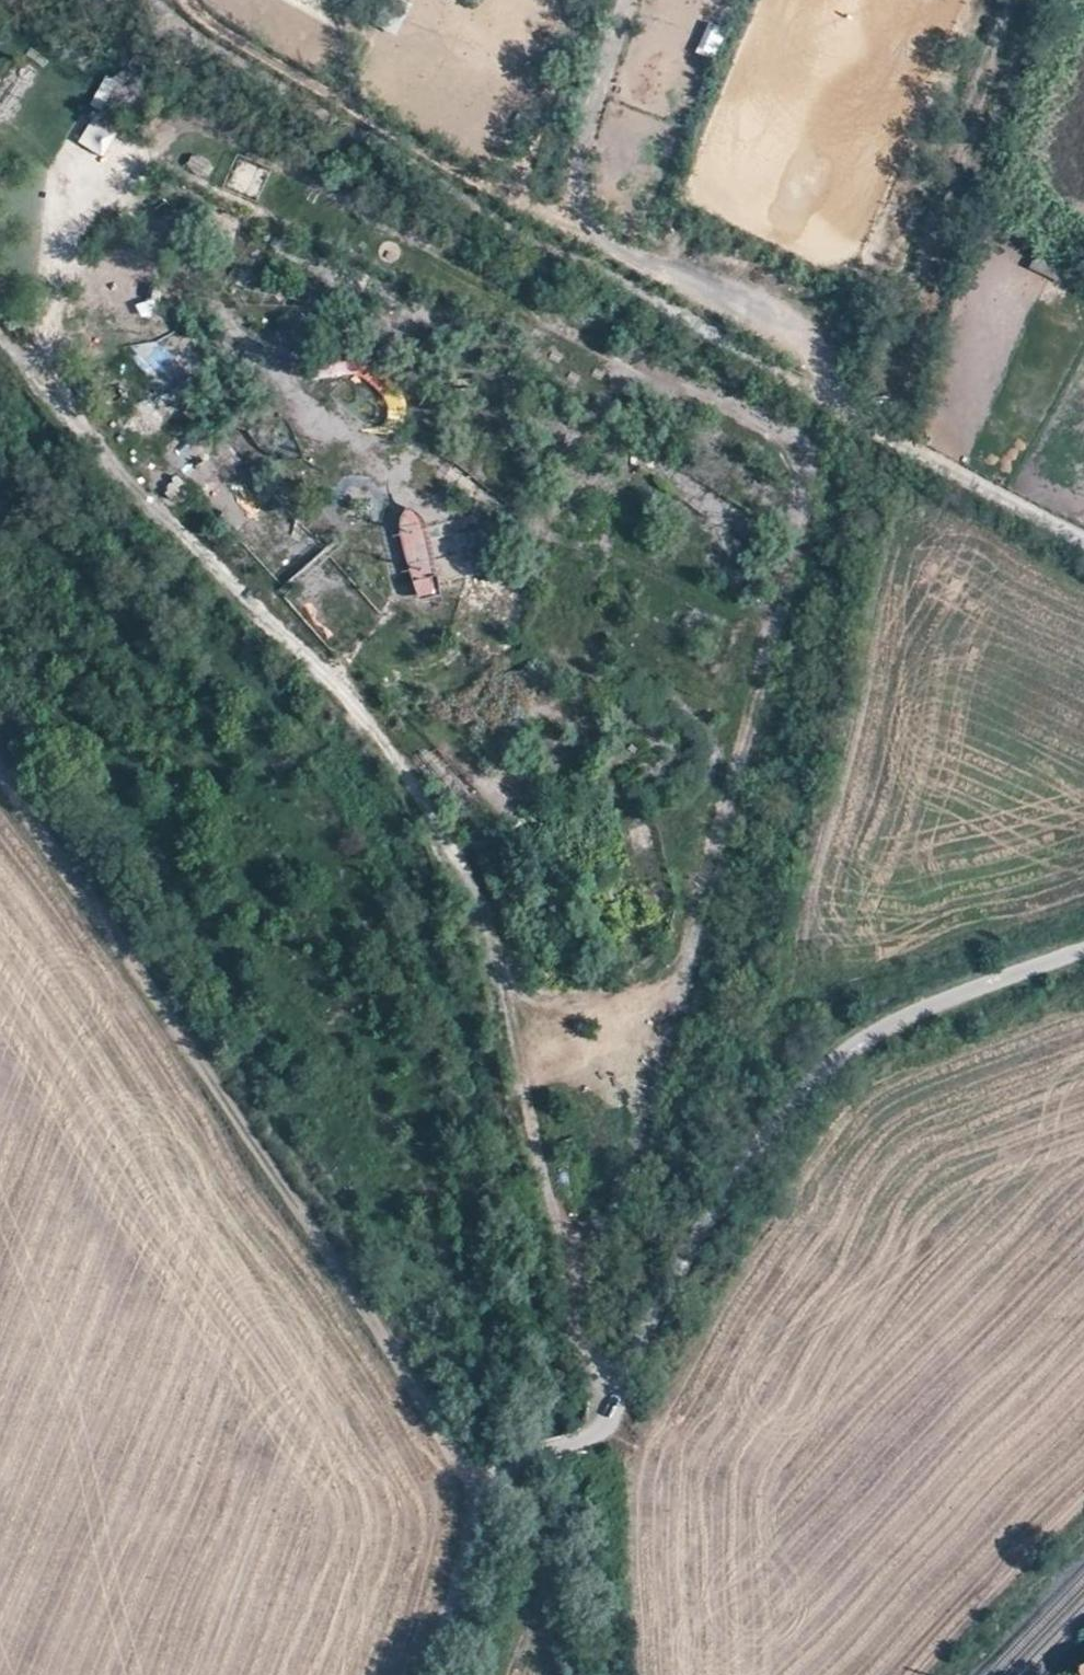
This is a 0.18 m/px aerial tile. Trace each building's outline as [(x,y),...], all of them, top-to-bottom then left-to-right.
[(411,4),(401,0),(389,0),(377,27),(397,35),(411,4)] [(714,59),(728,30),(711,22),(697,51),(714,59)] [(36,70),(17,61),(0,94),(0,119),(10,123),(36,70)] [(103,132),(93,126),(82,147),(102,158),(114,138),(103,132)] [(212,176),(212,157),(189,156),(189,176),(212,176)] [(257,199),(270,171),(240,158),(228,185),(257,199)] [(300,307),(299,318),(314,319),(315,286),(244,282),(243,305),(300,307)] [(351,382),(356,357),(323,350),(318,376),(351,382)] [(176,472),(234,534),(256,514),(197,451),(176,472)] [(260,553),(272,540),(252,523),(240,536),(260,553)]
